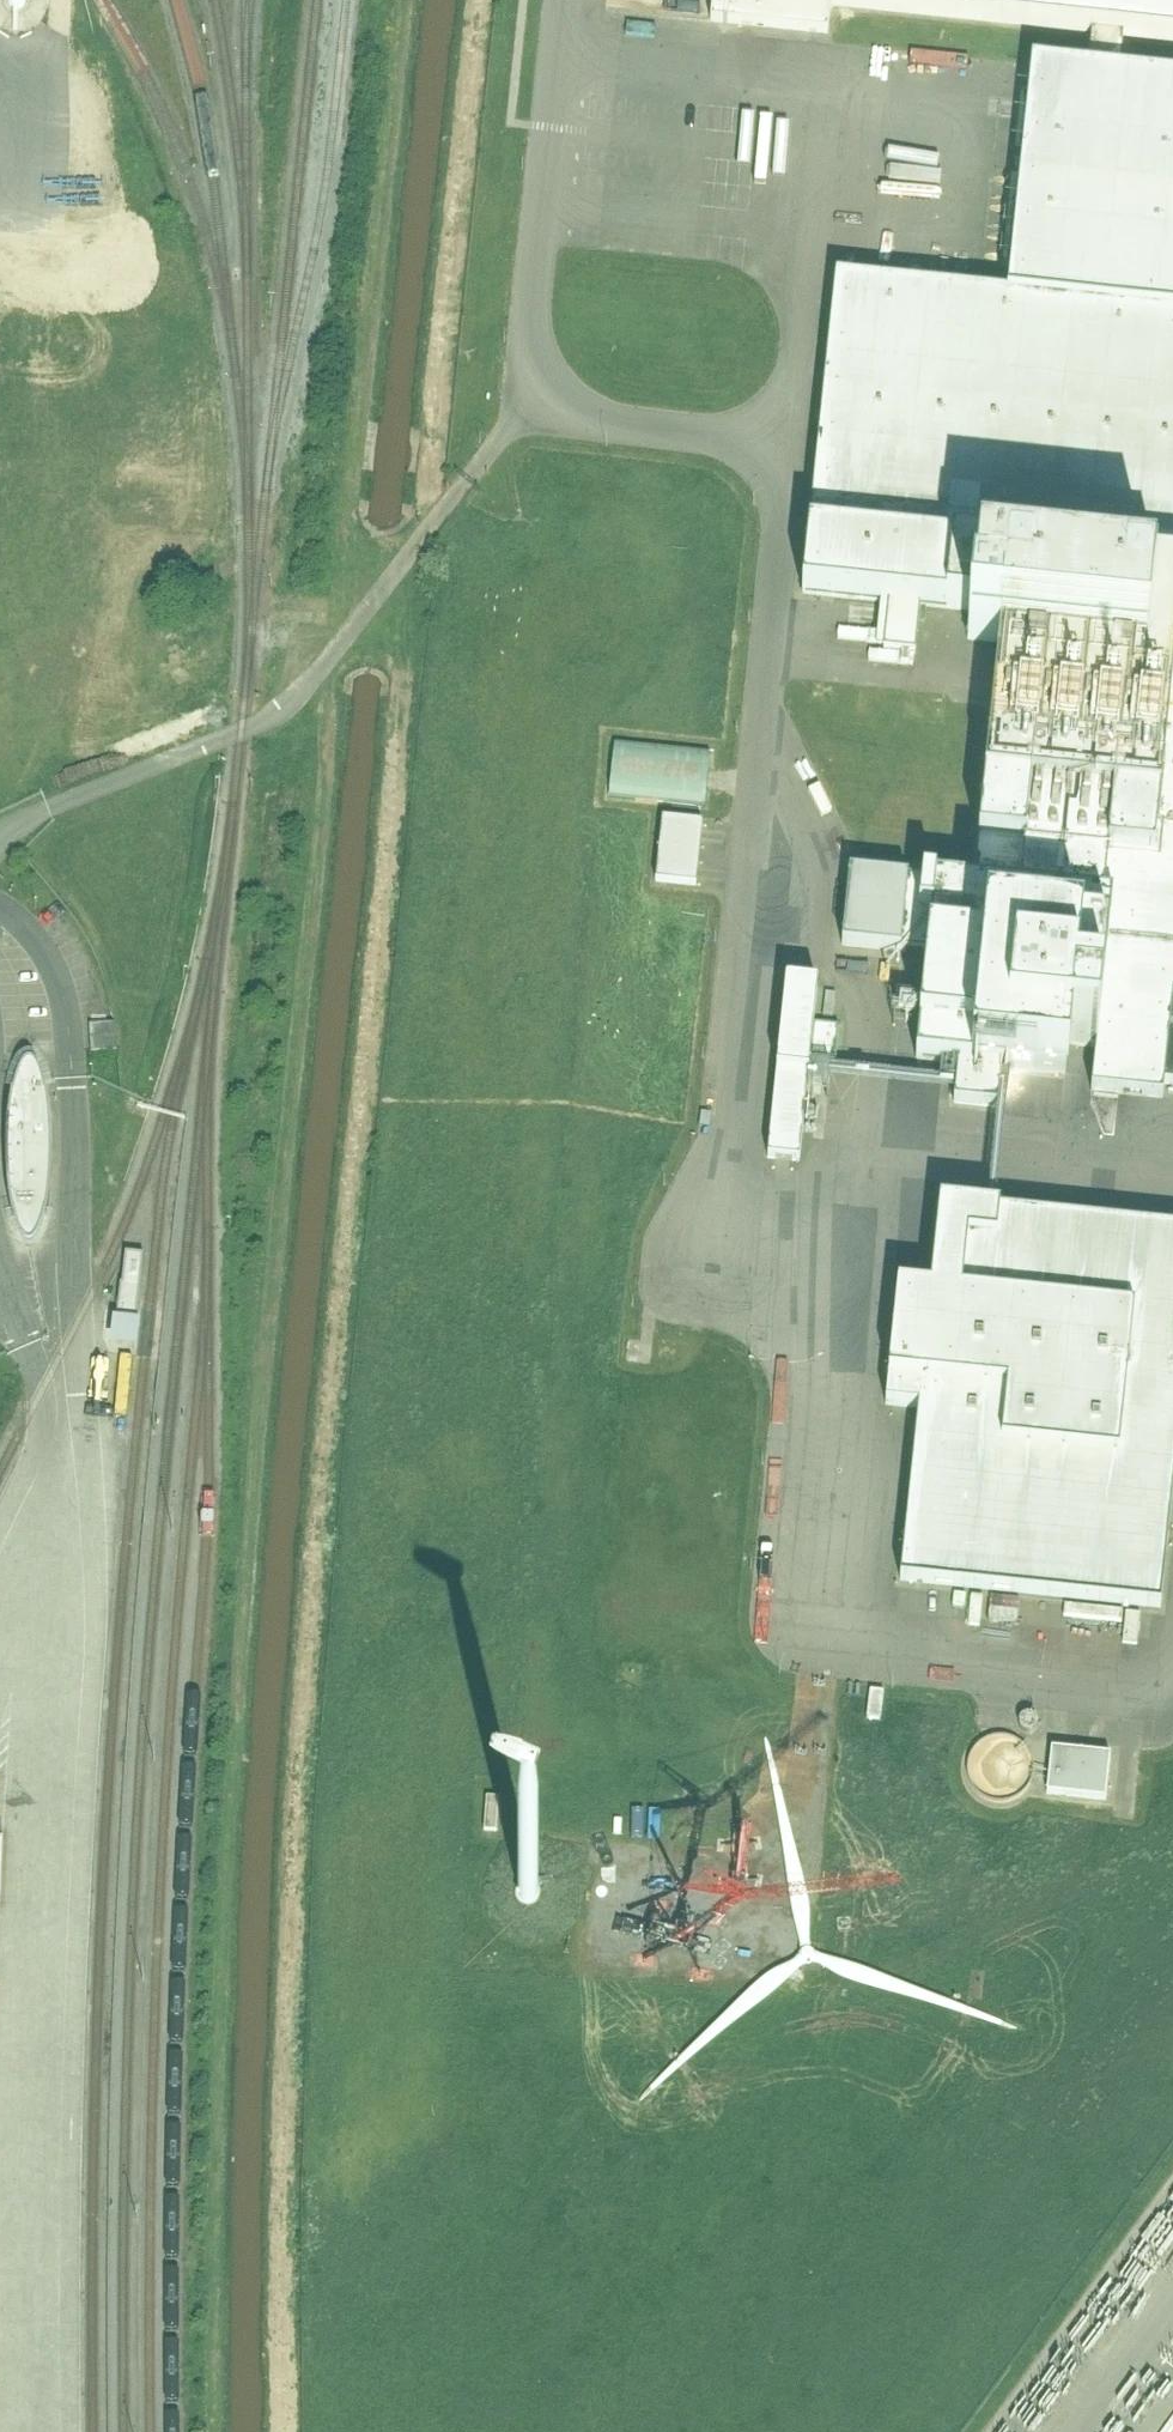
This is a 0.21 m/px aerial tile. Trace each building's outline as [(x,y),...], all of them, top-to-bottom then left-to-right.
[(4,32),(10,34),(17,35),(23,34),(29,33),(35,30),(40,26),(44,21),(47,15),(49,9),(50,3),(49,0),(0,0),(0,30),(4,32)] [(1088,73),(1031,67),(1016,211),(1008,210),(1002,270),(1010,271),(1007,298),(836,280),(802,596),(889,605),(884,653),(915,656),(920,609),(971,614),(968,642),(1000,646),(974,888),(907,881),(900,954),(927,957),(916,1062),(958,1066),(954,1106),(998,1110),(1002,1071),(1065,1078),(1068,1048),(1096,1051),(1091,1093),(1163,1101),(1164,1087),(1172,1088),(1172,82),(1119,76),(1123,38),(1172,43),(1172,0),(713,0),(711,24),(827,36),(830,7),(1092,35),(1088,73)] [(618,803),(714,807),(716,758),(619,754),(618,803)] [(699,825),(660,821),(653,884),(693,887),(699,825)] [(818,989),(786,986),(768,1160),(799,1164),(810,1060),(836,1063),(839,1029),(814,1026),(818,989)] [(844,999),(872,1000),(872,987),(844,986),(844,999)] [(118,1027),(96,1028),(97,1046),(119,1045),(118,1027)] [(52,1161),(52,1134),(50,1117),(47,1095),(46,1095),(44,1090),(43,1085),(42,1080),(40,1076),(38,1071),(34,1067),(29,1065),(25,1067),(22,1072),(19,1076),(17,1081),(16,1086),(15,1091),(13,1095),(8,1122),(7,1146),(7,1168),(8,1191),(12,1219),(14,1219),(14,1223),(16,1228),(17,1233),(19,1237),(21,1242),(24,1246),(25,1247),(26,1247),(26,1248),(27,1248),(28,1248),(29,1249),(30,1249),(31,1248),(32,1248),(33,1247),(34,1247),(35,1246),(35,1245),(36,1245),(37,1244),(37,1243),(40,1238),(42,1233),(44,1228),(45,1223),(46,1218),(47,1218),(49,1208),(50,1197),(51,1181),(52,1161)] [(939,1208),(930,1295),(898,1291),(885,1407),(918,1411),(900,1583),(1160,1610),(1172,1491),(1172,1233),(939,1208)] [(1023,1654),(1023,1603),(994,1603),(993,1654),(1023,1654)] [(1147,1615),(1069,1608),(1064,1668),(1123,1674),(1126,1646),(1144,1648),(1147,1615)] [(1019,1726),(1019,1727),(1019,1728),(1019,1729),(1019,1730),(1019,1731),(1020,1731),(1020,1732),(1021,1732),(1021,1733),(1022,1733),(1022,1734),(1023,1734),(1023,1735),(1024,1735),(1025,1735),(1025,1736),(1026,1736),(1027,1736),(1028,1736),(1029,1736),(1030,1736),(1031,1736),(1031,1735),(1032,1735),(1033,1735),(1034,1734),(1035,1734),(1035,1733),(1036,1732),(1036,1731),(1037,1731),(1037,1730),(1037,1729),(1037,1728),(1038,1728),(1038,1727),(1038,1726),(1038,1725),(1037,1724),(1037,1723),(1037,1722),(1036,1722),(1036,1721),(1035,1720),(1035,1719),(1034,1719),(1033,1718),(1032,1718),(1031,1718),(1031,1717),(1030,1717),(1029,1717),(1028,1717),(1027,1717),(1026,1717),(1025,1717),(1025,1718),(1024,1718),(1023,1718),(1023,1719),(1022,1719),(1022,1720),(1021,1720),(1021,1721),(1020,1721),(1020,1722),(1019,1722),(1019,1723),(1019,1724),(1019,1725),(1019,1726)] [(1015,1742),(1003,1738),(991,1740),(980,1745),(972,1754),(967,1766),(967,1778),(972,1789),(980,1798),(991,1804),(1003,1805),(1015,1801),(1025,1794),(1031,1784),(1034,1772),(1031,1760),(1025,1749),(1015,1742)] [(1110,1758),(1051,1752),(1047,1796),(1106,1802),(1110,1758)] [(516,1890),(515,1894),(516,1898),(518,1902),(522,1905),(526,1907),(530,1907),(534,1905),(538,1902),(540,1898),(541,1894),(540,1890),(538,1886),(534,1883),(530,1881),(526,1882),(522,1883),(518,1886),(516,1890)]
